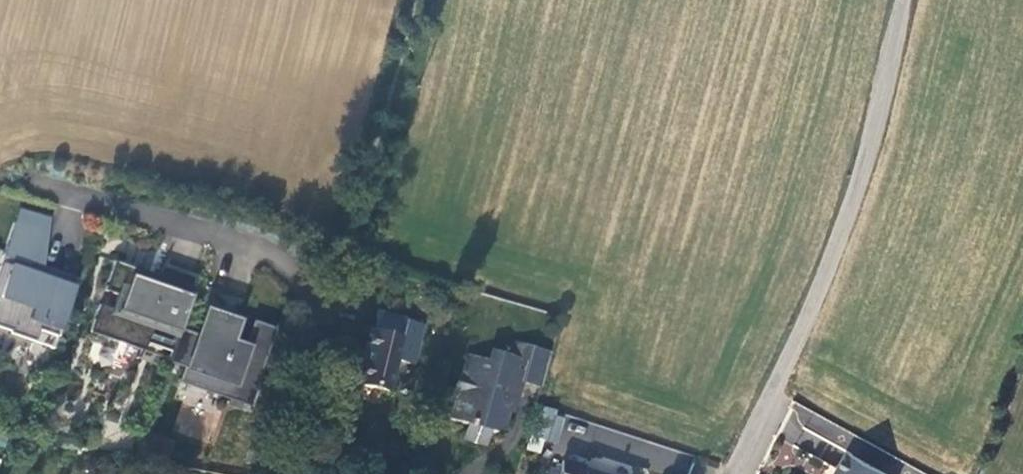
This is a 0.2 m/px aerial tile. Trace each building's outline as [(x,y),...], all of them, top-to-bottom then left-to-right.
[(50,218),(20,210),(15,222),(48,234),(50,218)] [(15,222),(0,265),(0,328),(9,331),(8,334),(29,342),(34,329),(58,338),(78,278),(42,266),(48,234),(15,222)] [(198,278),(165,266),(159,278),(157,285),(148,282),(151,275),(115,263),(105,292),(124,299),(119,313),(100,306),(91,333),(143,351),(146,345),(162,351),(164,342),(174,346),(179,329),(181,325),(198,278)] [(159,278),(151,275),(148,282),(157,285),(159,278)] [(406,320),(378,312),(373,331),(370,331),(356,386),(387,395),(396,362),(412,365),(421,327),(405,322),(406,320)] [(243,350),(228,345),(236,321),(222,316),(221,319),(206,314),(200,332),(198,336),(179,329),(174,346),(171,354),(167,364),(186,370),(182,381),(211,391),(215,380),(249,393),(271,333),(251,326),(243,350)] [(181,325),(179,329),(198,336),(200,332),(181,325)] [(58,338),(34,329),(29,342),(53,351),(58,338)] [(174,346),(164,342),(162,351),(171,354),(174,346)] [(508,356),(500,354),(492,382),(495,384),(493,392),(506,396),(510,403),(508,413),(514,415),(523,382),(542,387),(551,353),(512,342),(508,356)] [(467,426),(489,432),(496,434),(504,427),(508,413),(510,403),(506,396),(493,392),(495,384),(492,382),(500,354),(490,351),(486,363),(467,357),(461,376),(456,375),(451,394),(456,396),(449,420),(467,426)] [(215,380),(211,391),(246,403),(249,393),(215,380)] [(546,441),(554,411),(537,405),(527,436),(546,441)] [(467,426),(463,442),(484,448),(489,432),(467,426)] [(849,455),(839,472),(842,473),(883,473),(849,455)] [(563,462),(559,473),(594,473),(584,470),(584,468),(563,462)]
